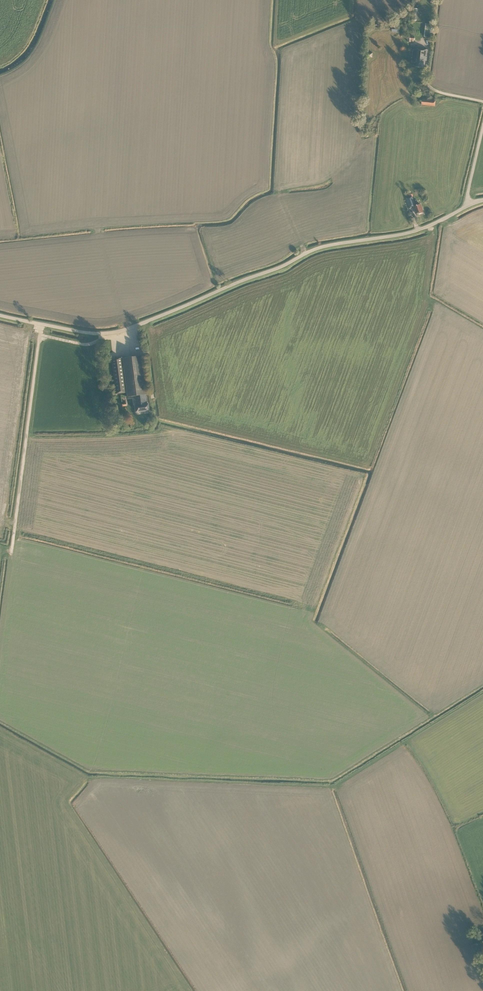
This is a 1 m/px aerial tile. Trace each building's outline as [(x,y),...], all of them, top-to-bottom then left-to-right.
[(419,14),(419,8),(415,8),(415,20),(418,20),(418,19),(425,19),(425,16),(423,16),(423,14),(419,14)] [(424,37),(432,37),(433,24),(425,23),(424,37)] [(425,61),(427,61),(428,50),(413,48),(411,62),(416,63),(415,67),(424,68),(425,61)] [(422,105),(435,106),(436,100),(422,98),(422,105)] [(409,195),(410,196),(406,198),(410,207),(413,206),(414,209),(416,214),(420,213),(421,214),(423,213),(420,204),(418,204),(416,199),(413,200),(413,199),(415,198),(413,193),(409,195)] [(147,395),(143,356),(112,360),(116,394),(126,393),(127,397),(136,396),(137,405),(135,406),(135,412),(149,411),(148,404),(146,404),(145,395),(147,395)]
